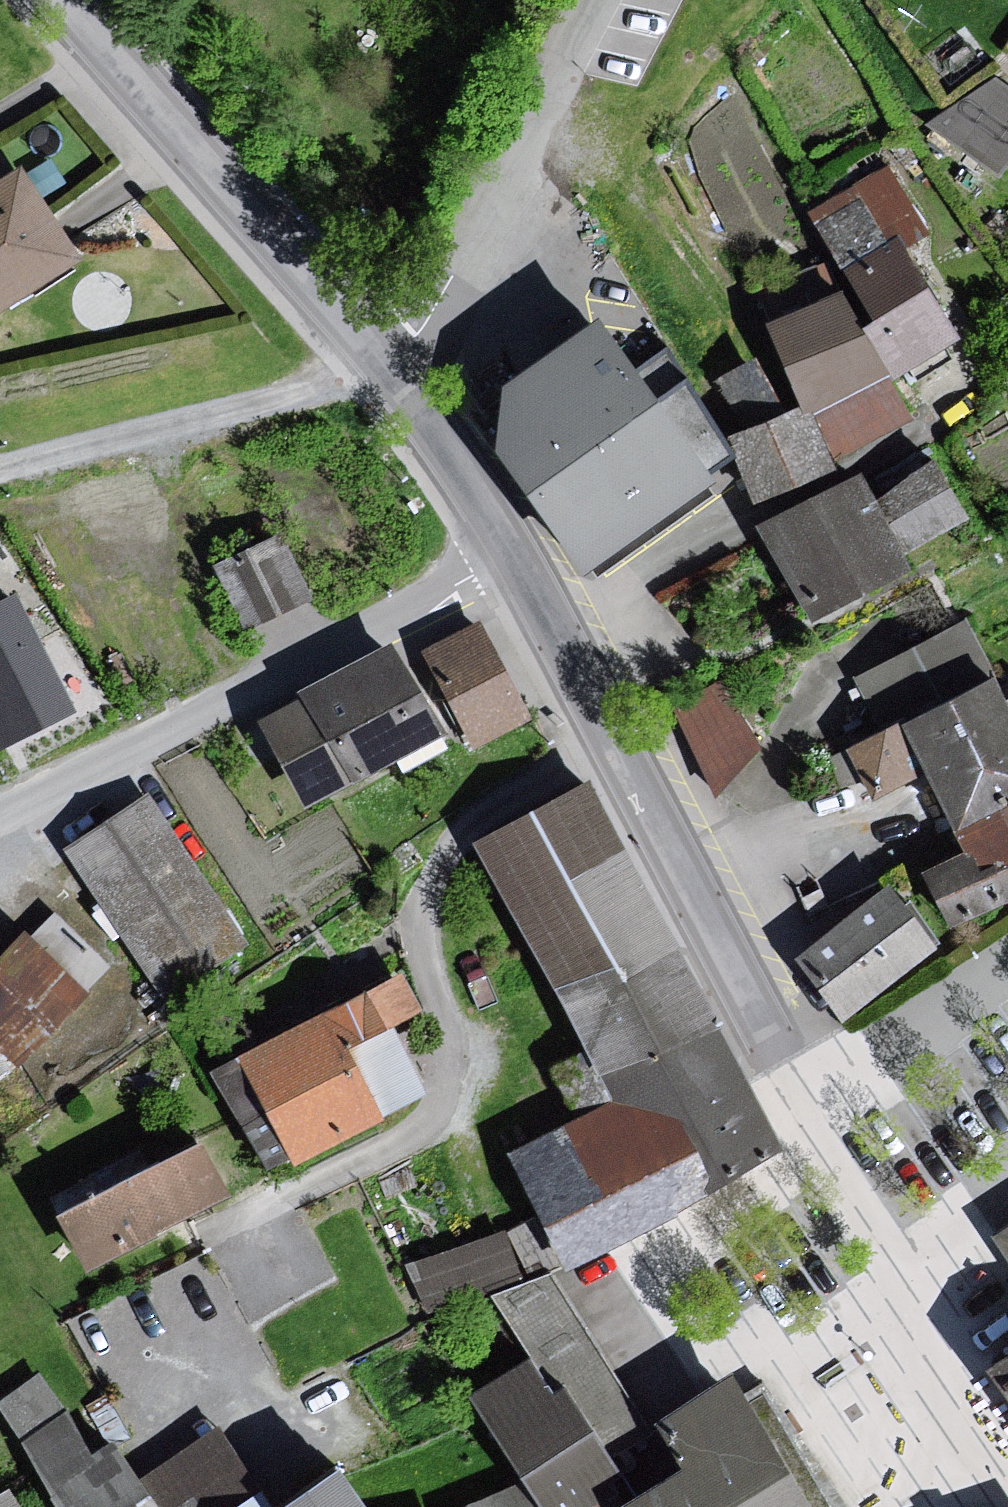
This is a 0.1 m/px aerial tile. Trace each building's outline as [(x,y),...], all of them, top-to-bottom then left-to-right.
[(923,127),(989,182),(1007,153),(1007,100),(981,84),(923,127)] [(893,168),(811,216),(842,290),(905,260),(930,249),(893,168)] [(0,173),(0,302),(61,258),(1,172),(0,173)] [(959,344),(905,260),(842,290),(895,382),(959,344)] [(895,382),(842,290),(766,331),(804,410),(811,426),(895,382)] [(714,481),(603,321),(504,389),(499,446),(585,570),(714,481)] [(717,369),(737,425),(781,410),(762,354),(717,369)] [(843,477),(915,416),(895,382),(811,426),(843,477)] [(811,426),(804,410),(727,442),(758,507),(843,477),(811,426)] [(861,481),(761,530),(816,623),(970,521),(937,464),(871,505),(861,481)] [(281,532),(213,565),(246,632),(314,600),(281,532)] [(62,712),(0,599),(0,737),(62,712)] [(846,678),(864,724),(835,739),(865,794),(903,776),(941,854),(904,874),(932,926),(1007,897),(1007,867),(999,851),(1007,847),(1007,729),(960,619),(846,678)] [(476,624),(422,653),(474,748),(528,719),(476,624)] [(260,723),(301,807),(443,730),(389,643),(260,723)] [(721,674),(670,707),(717,782),(769,749),(721,674)] [(508,1161),(558,1274),(785,1153),(592,786),(476,846),(585,1056),(554,1072),(583,1118),(508,1161)] [(132,796),(52,849),(148,1005),(233,943),(132,796)] [(874,879),(786,955),(833,1019),(928,950),(874,879)] [(17,1066),(116,962),(51,901),(0,955),(0,1050),(17,1066)] [(384,971),(210,1054),(271,1166),(356,1114),(323,1042),(403,1012),(384,971)] [(176,1137),(26,1213),(63,1272),(205,1187),(176,1137)] [(977,1237),(1007,1293),(1007,1218),(977,1237)] [(514,1225),(411,1251),(423,1300),(526,1274),(514,1225)] [(618,1470),(663,1440),(551,1274),(506,1304),(535,1348),(618,1470)] [(965,1360),(1007,1423),(1007,1338),(965,1360)] [(618,1495),(608,1476),(618,1470),(535,1348),(473,1392),(526,1483),(539,1506),(625,1506),(618,1495)] [(682,1477),(629,1506),(838,1506),(800,1449),(761,1388),(743,1400),(730,1377),(665,1421),(688,1474),(682,1477)] [(115,1449),(90,1464),(63,1419),(28,1445),(67,1506),(161,1506),(115,1449)] [(295,1506),(361,1506),(339,1476),(295,1506)] [(9,1482),(0,1487),(0,1506),(25,1506),(9,1482)] [(526,1483),(477,1506),(539,1506),(526,1483)] [(262,1494),(246,1505),(243,1506),(270,1506),(262,1494)]
